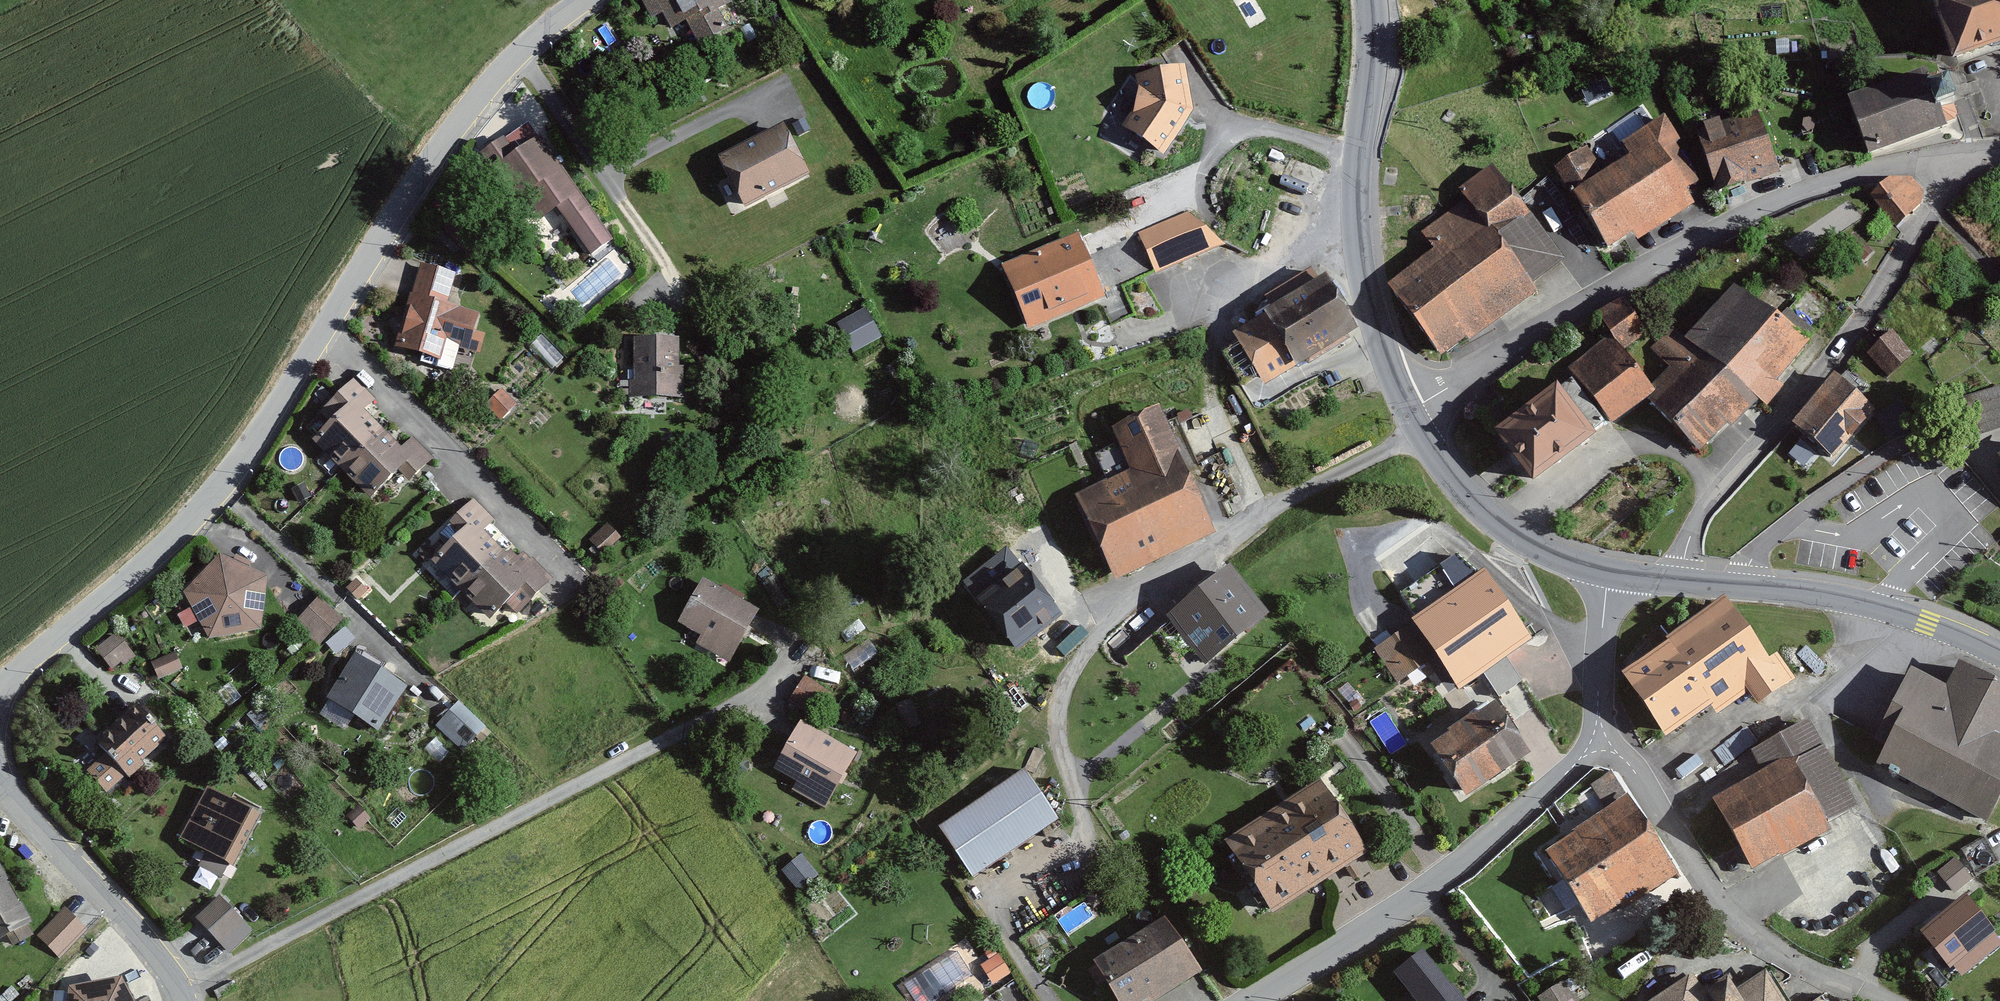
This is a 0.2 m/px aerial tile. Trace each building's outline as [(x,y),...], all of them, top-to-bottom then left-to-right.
[(660,40),(688,25),(700,48),(730,32),(719,12),(733,5),(730,0),(639,0),(660,40)] [(1939,3),(1958,62),(1999,49),(1999,0),(1948,0),(1939,3)] [(1140,104),(1121,130),(1166,163),(1200,117),(1193,65),(1135,73),(1140,104)] [(1932,75),(1855,101),(1873,156),(1951,131),(1932,75)] [(1765,109),(1700,130),(1719,191),(1785,171),(1765,109)] [(1595,150),(1558,170),(1607,257),(1702,204),(1682,168),(1694,161),(1670,119),(1626,144),(1634,160),(1609,174),(1595,150)] [(786,127),(721,158),(745,209),(810,178),(786,127)] [(543,139),(495,172),(532,226),(558,208),(592,257),(614,242),(543,139)] [(1470,202),(1426,232),(1440,252),(1393,284),(1443,356),(1571,268),(1498,161),(1460,187),(1470,202)] [(1890,181),(1874,195),(1897,220),(1926,195),(1912,179),(1890,181)] [(1190,210),(1139,229),(1156,274),(1231,247),(1190,210)] [(1084,237),(1005,266),(1030,330),(1108,301),(1084,237)] [(412,260),(391,350),(448,363),(451,350),(472,355),(482,313),(451,306),(460,271),(412,260)] [(1326,277),(1235,333),(1267,386),(1358,330),(1326,277)] [(1669,374),(1655,389),(1660,397),(1704,451),(1758,402),(1769,408),(1819,343),(1744,288),(1692,339),(1675,325),(1649,354),(1669,374)] [(884,340),(867,309),(835,326),(853,358),(884,340)] [(1898,334),(1873,354),(1890,375),(1915,356),(1898,334)] [(684,336),(634,336),(633,395),(684,396),(684,336)] [(1624,344),(1581,373),(1617,426),(1660,397),(1624,344)] [(1839,377),(1796,424),(1835,459),(1878,412),(1839,377)] [(346,413),(315,443),(370,499),(401,468),(410,477),(432,454),(411,433),(398,446),(362,412),(375,397),(356,380),(334,402),(346,413)] [(1999,427),(1999,381),(1961,396),(1975,436),(1999,427)] [(1557,382),(1497,425),(1532,474),(1593,431),(1557,382)] [(1134,471),(1081,494),(1117,579),(1220,534),(1166,407),(1115,429),(1134,471)] [(450,546),(432,561),(493,619),(509,604),(519,613),(552,580),(531,560),(521,570),(482,534),(493,522),(473,502),(440,538),(450,546)] [(1007,547),(965,581),(1018,651),(1067,616),(1007,547)] [(220,550),(181,592),(209,640),(260,630),(271,573),(220,550)] [(1465,552),(1401,591),(1465,697),(1489,682),(1500,700),(1533,680),(1526,669),(1549,655),(1507,586),(1465,552)] [(1234,568),(1169,619),(1207,667),(1272,616),(1234,568)] [(708,581),(683,623),(705,635),(700,645),(733,662),(762,610),(708,581)] [(320,598),(296,625),(316,642),(340,615),(320,598)] [(1733,598),(1618,673),(1666,745),(1754,688),(1761,699),(1788,682),(1733,598)] [(1397,680),(1434,658),(1412,621),(1375,643),(1397,680)] [(118,634),(98,649),(115,670),(134,655),(118,634)] [(869,638),(840,658),(850,673),(878,651),(869,638)] [(176,651),(151,661),(159,678),(183,668),(176,651)] [(356,653),(327,697),(379,730),(407,687),(356,653)] [(1916,673),(1871,764),(1996,825),(1999,817),(1999,683),(1968,668),(1955,692),(1916,673)] [(829,695),(805,681),(794,700),(817,713),(829,695)] [(912,698),(895,704),(904,730),(921,724),(912,698)] [(459,701),(436,723),(459,749),(483,727),(459,701)] [(139,706),(97,741),(107,753),(87,770),(107,793),(168,741),(139,706)] [(1505,707),(1438,749),(1468,797),(1535,754),(1505,707)] [(1766,773),(1716,799),(1755,874),(1839,831),(1834,820),(1859,807),(1815,720),(1755,751),(1766,773)] [(856,752),(800,723),(775,772),(795,782),(790,791),(826,809),(841,781),(856,752)] [(749,771),(749,762),(739,760),(734,768),(740,776),(749,771)] [(1029,768),(939,824),(973,877),(1063,820),(1029,768)] [(1323,781),(1230,840),(1278,914),(1371,855),(1323,781)] [(207,785),(179,837),(231,866),(260,814),(207,785)] [(1633,798),(1549,853),(1595,924),(1680,869),(1633,798)] [(818,874),(801,853),(779,870),(798,891),(818,874)] [(1956,854),(1937,869),(1955,890),(1973,875),(1956,854)] [(31,922),(0,867),(0,939),(31,922)] [(221,897),(198,918),(228,950),(251,929),(221,897)] [(1930,934),(1956,970),(1999,938),(1999,928),(1978,899),(1930,934)] [(64,909),(38,935),(60,957),(86,930),(64,909)] [(1098,961),(1122,1000),(1150,1000),(1202,971),(1171,918),(1098,961)] [(1398,975),(1418,1000),(1462,1000),(1425,954),(1398,975)] [(1648,1000),(1784,1000),(1768,973),(1737,991),(1729,978),(1708,990),(1698,972),(1648,1000)] [(66,1000),(135,1000),(123,977),(68,986),(66,1000)] [(1569,979),(1541,989),(1545,1000),(1577,1000),(1569,979)]
